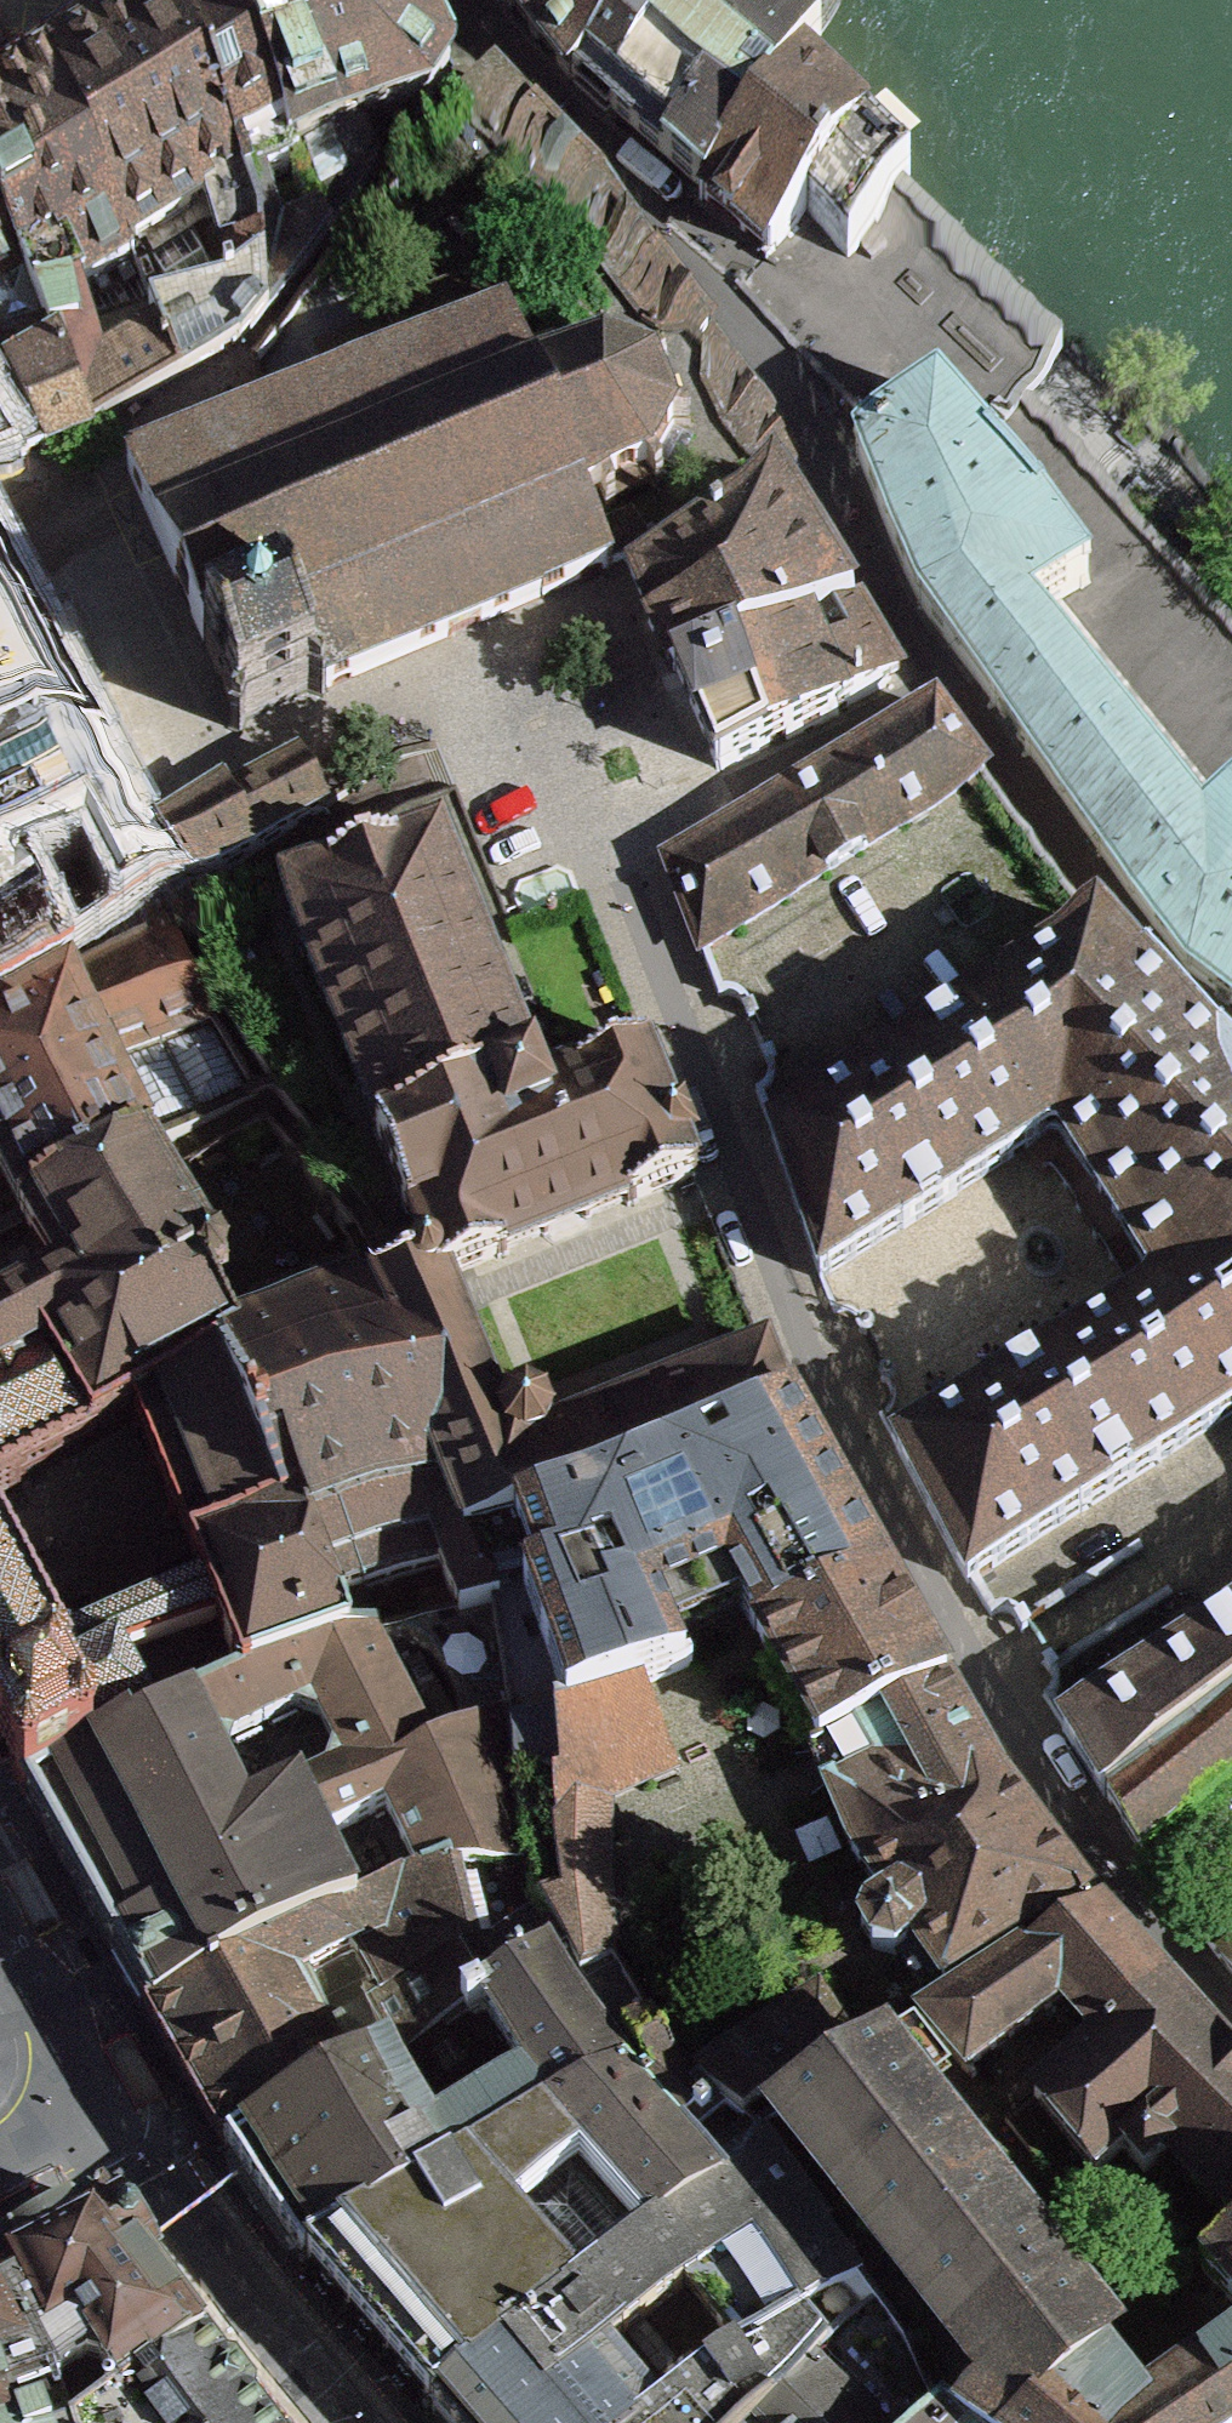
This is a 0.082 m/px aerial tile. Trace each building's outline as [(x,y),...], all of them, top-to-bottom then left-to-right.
[(243,185),(264,177),(294,166),(224,0),(181,0),(162,12),(206,103),(212,108),(243,185)] [(294,166),(308,196),(331,234),(378,173),(360,133),(427,109),(445,86),(447,80),(448,76),(447,71),(446,68),(412,0),(224,0),(294,166)] [(572,83),(650,0),(505,0),(572,83)] [(748,0),(650,0),(572,83),(593,102),(702,196),(799,89),(818,68),(814,65),(748,0)] [(814,65),(828,48),(841,24),(844,10),(844,4),(844,1),(843,0),(748,0),(814,65)] [(148,300),(183,375),(199,365),(238,342),(265,313),(260,226),(243,185),(212,108),(206,103),(162,12),(138,26),(68,67),(47,80),(151,299),(148,300)] [(518,115),(527,124),(530,120),(513,103),(490,78),(466,105),(459,98),(433,127),(442,136),(458,119),(496,141),(518,115)] [(43,310),(39,313),(57,349),(76,390),(90,428),(116,413),(183,375),(148,300),(151,299),(47,80),(0,108),(0,237),(43,310)] [(799,89),(702,196),(699,200),(702,202),(753,242),(768,255),(806,217),(827,238),(848,258),(899,209),(912,197),(868,155),(799,89)] [(530,120),(527,124),(528,125),(509,150),(565,206),(590,185),(591,186),(596,180),(542,130),(533,121),(530,120)] [(260,226),(265,313),(293,280),(331,234),(308,196),(277,207),(264,177),(243,185),(260,226)] [(596,180),(591,186),(598,196),(573,215),(620,279),(644,261),(648,267),(654,262),(611,201),(596,180)] [(43,310),(0,237),(0,381),(46,446),(58,441),(90,428),(76,390),(57,349),(39,313),(43,310)] [(654,262),(648,267),(651,271),(627,289),(675,353),(699,333),(701,335),(708,329),(665,276),(654,262)] [(496,317),(460,283),(383,314),(400,355),(265,410),(125,466),(235,715),(230,728),(241,733),(246,719),(307,690),(323,696),(325,690),(385,664),(613,566),(611,562),(624,557),(634,577),(661,559),(631,516),(597,529),(584,498),(600,491),(606,506),(615,503),(608,487),(645,473),(656,485),(663,479),(652,466),(673,427),(688,427),(688,418),(673,418),(656,375),(667,364),(661,358),(647,368),(606,354),(605,338),(596,339),(596,354),(560,368),(554,354),(549,356),(546,350),(527,358),(508,312),(496,317)] [(684,365),(721,412),(719,414),(740,444),(743,442),(774,482),(774,483),(799,468),(767,419),(763,413),(733,376),(709,344),(684,365)] [(1188,972),(1231,1005),(1231,807),(1201,834),(1028,617),(1080,588),(1089,583),(1082,575),(943,404),(937,396),(928,402),(903,420),(878,437),(856,453),(872,490),(920,604),(1011,729),(1188,972)] [(25,456),(0,424),(0,470),(25,456)] [(672,604),(677,616),(724,592),(750,645),(733,651),(755,709),(768,745),(785,737),(787,741),(831,721),(789,632),(853,607),(797,518),(774,483),(661,559),(634,577),(632,578),(639,592),(647,611),(672,604)] [(225,785),(153,829),(105,741),(58,653),(57,650),(30,597),(32,596),(28,590),(0,536),(0,1014),(61,976),(23,907),(86,873),(118,930),(121,929),(123,927),(179,894),(183,900),(324,807),(298,760),(231,796),(225,785)] [(750,645),(724,592),(677,616),(672,604),(647,611),(652,621),(649,623),(654,631),(658,639),(675,671),(677,674),(733,651),(750,645)] [(869,634),(854,610),(853,607),(789,632),(831,721),(839,717),(837,713),(889,685),(891,676),(890,670),(869,634)] [(733,651),(677,674),(684,690),(699,727),(718,771),(759,753),(758,749),(768,745),(755,709),(733,651)] [(750,814),(742,819),(665,863),(700,952),(705,949),(788,896),(902,825),(916,817),(978,779),(983,775),(977,769),(959,744),(941,719),(934,710),(928,714),(859,753),(851,757),(750,814)] [(776,1374),(766,1349),(763,1350),(759,1352),(638,1400),(547,1436),(552,1426),(544,1408),(526,1400),(507,1407),(503,1417),(447,1277),(498,1257),(507,1253),(567,1229),(628,1205),(636,1201),(696,1176),(655,1074),(645,1047),(578,1074),(580,1079),(542,1095),(533,1071),(536,1070),(534,1064),(530,1065),(516,1030),(519,1028),(515,1019),(512,1020),(498,985),(501,983),(497,974),(494,975),(480,940),(483,938),(479,929),(476,930),(462,895),(465,893),(461,884),(458,885),(444,850),(447,848),(443,839),(439,839),(285,901),(282,904),(286,913),(289,912),(303,947),(300,948),(304,958),(307,957),(321,992),(318,993),(322,1003),(325,1001),(339,1037),(336,1038),(340,1048),(343,1046),(358,1082),(354,1083),(358,1093),(361,1091),(376,1127),(373,1128),(375,1133),(408,1216),(411,1214),(430,1262),(392,1278),(496,1533),(513,1526),(642,1475),(789,1407),(791,1406),(787,1398),(777,1376),(776,1374)] [(1145,981),(1136,973),(1103,937),(1097,930),(1092,933),(1003,990),(995,995),(879,1069),(872,1074),(778,1135),(771,1138),(820,1280),(828,1275),(902,1227),(903,1229),(957,1196),(955,1193),(1048,1135),(1051,1134),(1054,1134),(1056,1135),(1059,1137),(1096,1194),(1101,1203),(1112,1220),(1118,1229),(1152,1283),(1153,1286),(1152,1290),(1151,1294),(1149,1296),(1048,1358),(1047,1355),(987,1392),(989,1394),(897,1449),(913,1480),(932,1516),(1145,1383),(1147,1386),(1231,1325),(1231,1072),(1230,1069),(1222,1060),(1220,1062),(1177,1015),(1172,1009),(1150,986),(1145,981)] [(152,1151),(256,1093),(172,940),(99,984),(0,1039),(0,1236),(152,1151)] [(23,1794),(34,1788),(95,1759),(133,1740),(135,1744),(177,1723),(293,1665),(372,1640),(379,1637),(363,1598),(438,1568),(460,1621),(500,1605),(474,1542),(496,1533),(392,1278),(364,1288),(354,1292),(320,1306),(310,1310),(279,1322),(268,1326),(234,1341),(234,1338),(231,1334),(225,1324),(221,1318),(205,1294),(228,1280),(152,1151),(0,1236),(0,1500),(20,1489),(17,1483),(133,1421),(201,1591),(68,1654),(68,1664),(47,1621),(48,1616),(42,1614),(24,1579),(18,1567),(19,1562),(14,1560),(0,1534),(0,1749),(23,1794)] [(1147,1386),(1145,1383),(932,1516),(948,1546),(968,1585),(970,1583),(1082,1510),(1157,1462),(1231,1414),(1231,1325),(1147,1386)] [(818,1745),(944,1685),(909,1622),(842,1502),(791,1411),(789,1407),(642,1475),(513,1526),(535,1586),(526,1590),(523,1596),(565,1713),(510,1735),(511,1776),(554,1780),(554,1782),(557,1782),(562,1776),(556,1724),(643,1686),(692,1665),(689,1659),(682,1662),(659,1610),(662,1608),(721,1582),(726,1581),(818,1745)] [(1062,1732),(1092,1777),(1105,1798),(1142,1855),(1231,1776),(1231,1623),(1177,1658),(1065,1731),(1062,1732)] [(135,1744),(133,1740),(95,1759),(23,1794),(24,1796),(56,1852),(149,2014),(275,1949),(442,1863),(453,1862),(529,1857),(533,1898),(537,1897),(565,1886),(554,1782),(554,1780),(511,1776),(510,1735),(432,1756),(372,1640),(293,1665),(135,1744)] [(951,1697),(944,1685),(818,1745),(820,1748),(810,1753),(852,1854),(853,1857),(1002,1785),(964,1720),(951,1697)] [(611,1954),(613,1948),(608,1799),(678,1767),(643,1686),(556,1724),(562,1776),(557,1782),(554,1782),(565,1886),(537,1897),(537,1898),(580,1968),(611,1954)] [(944,1988),(1087,1897),(1012,1798),(1002,1785),(853,1857),(886,1904),(867,1916),(861,1930),(872,1949),(895,1955),(913,1942),(944,1988)] [(163,2059),(211,2153),(224,2145),(340,2070),(382,2043),(467,1988),(537,1942),(526,1900),(485,1931),(442,1863),(275,1949),(149,2014),(141,2018),(153,2040),(163,2059)] [(1146,1965),(1097,1909),(921,2018),(963,2070),(964,2072),(1064,1999),(1100,2043),(1165,1987),(1146,1965)] [(1231,1974),(1231,1933),(1209,1947),(1225,1966),(1231,1974)] [(568,1974),(566,1975),(544,1937),(537,1942),(467,1988),(522,2070),(433,2124),(382,2043),(340,2070),(224,2145),(231,2157),(245,2179),(301,2261),(624,2057),(606,2031),(608,2030),(568,1974)] [(1231,2061),(1165,1987),(1100,2043),(1012,2123),(1008,2119),(1005,2122),(1032,2156),(1061,2136),(1097,2179),(1101,2175),(1113,2189),(1135,2170),(1144,2179),(1168,2158),(1231,2227),(1231,2061)] [(745,2118),(754,2107),(849,2046),(828,2012),(820,1999),(700,2075),(673,2051),(651,2010),(621,2022),(648,2062),(634,2069),(678,2119),(711,2087),(727,2102),(745,2118)] [(982,2187),(998,2174),(963,2129),(947,2142),(915,2101),(963,2070),(921,2018),(902,2029),(778,2108),(991,2379),(965,2399),(956,2412),(971,2422),(1231,2422),(1231,2344),(1146,2407),(1105,2354),(1110,2350),(982,2187)] [(634,2069),(624,2057),(301,2261),(302,2263),(305,2261),(357,2322),(395,2366),(432,2409),(725,2170),(692,2131),(727,2102),(711,2087),(678,2119),(634,2069)] [(759,2128),(736,2162),(725,2170),(432,2409),(434,2412),(433,2415),(440,2422),(648,2422),(752,2339),(754,2342),(800,2311),(860,2272),(759,2128)] [(148,2278),(157,2271),(138,2245),(117,2218),(112,2210),(102,2216),(0,2269),(0,2296),(63,2416),(65,2422),(104,2422),(202,2350),(148,2278)] [(1202,2269),(1231,2303),(1231,2245),(1202,2269)] [(63,2416),(0,2296),(0,2422),(65,2422),(63,2416)] [(752,2339),(648,2422),(750,2422),(813,2353),(823,2340),(800,2311),(754,2342),(752,2339)] [(225,2380),(202,2350),(104,2422),(257,2422),(225,2380)] [(813,2353),(750,2422),(885,2422),(813,2353)] [(956,2412),(942,2403),(922,2422),(971,2422),(956,2412)]
